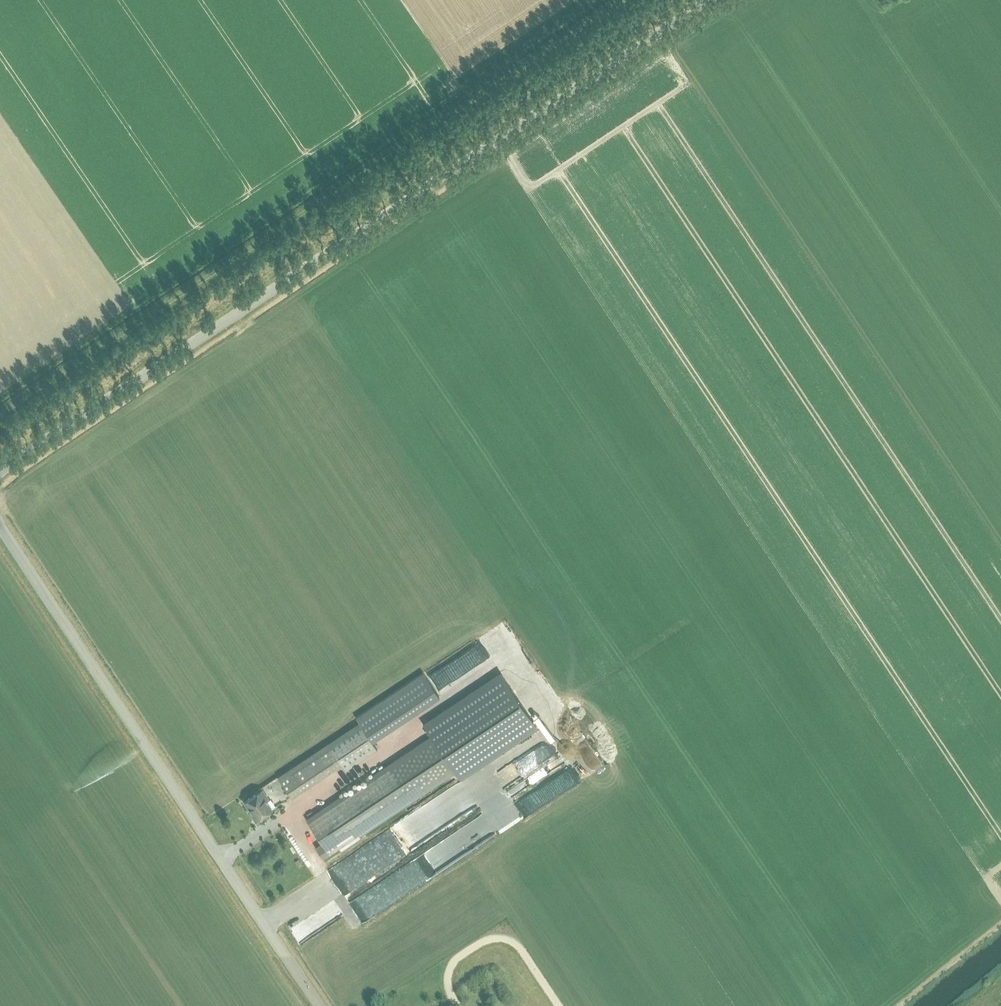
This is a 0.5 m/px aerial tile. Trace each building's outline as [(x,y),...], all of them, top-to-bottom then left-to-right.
[(359,722),(278,776),(291,796),(341,763),(345,770),(377,749),(371,740),(439,694),(424,671),(356,717),(359,722)] [(309,817),(306,819),(322,842),(315,847),(323,858),(338,848),(341,852),(362,838),(360,834),(455,771),(459,778),(537,726),(501,673),(424,725),(431,735),(378,771),(314,814),(312,811),(307,814),(309,817)] [(488,761),(468,773),(472,780),(492,768),(488,761)] [(451,785),(437,792),(450,817),(464,810),(451,785)] [(244,801),(252,813),(254,813),(258,819),(272,809),(260,791),(244,801)] [(296,834),(292,838),(307,858),(312,854),(296,834)] [(330,905),(298,927),(306,938),(337,916),(330,905)]
